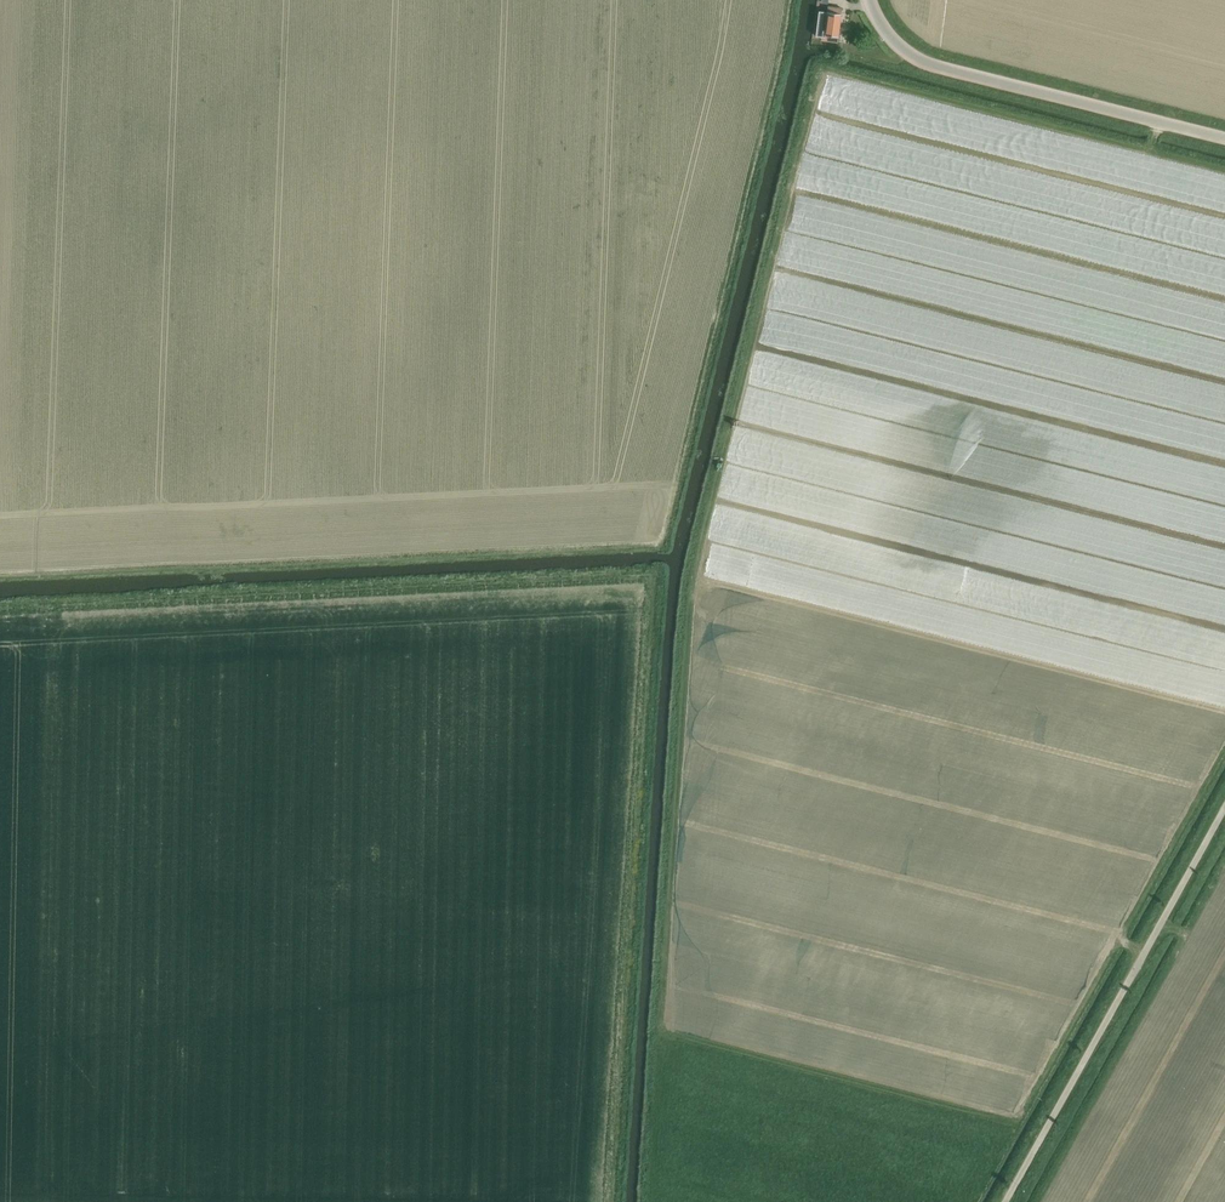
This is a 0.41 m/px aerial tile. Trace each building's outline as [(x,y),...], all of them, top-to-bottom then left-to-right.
[(838,42),(842,8),(829,6),(829,9),(821,8),(819,23),(826,24),(824,37),(822,37),(822,40),(838,42)]
